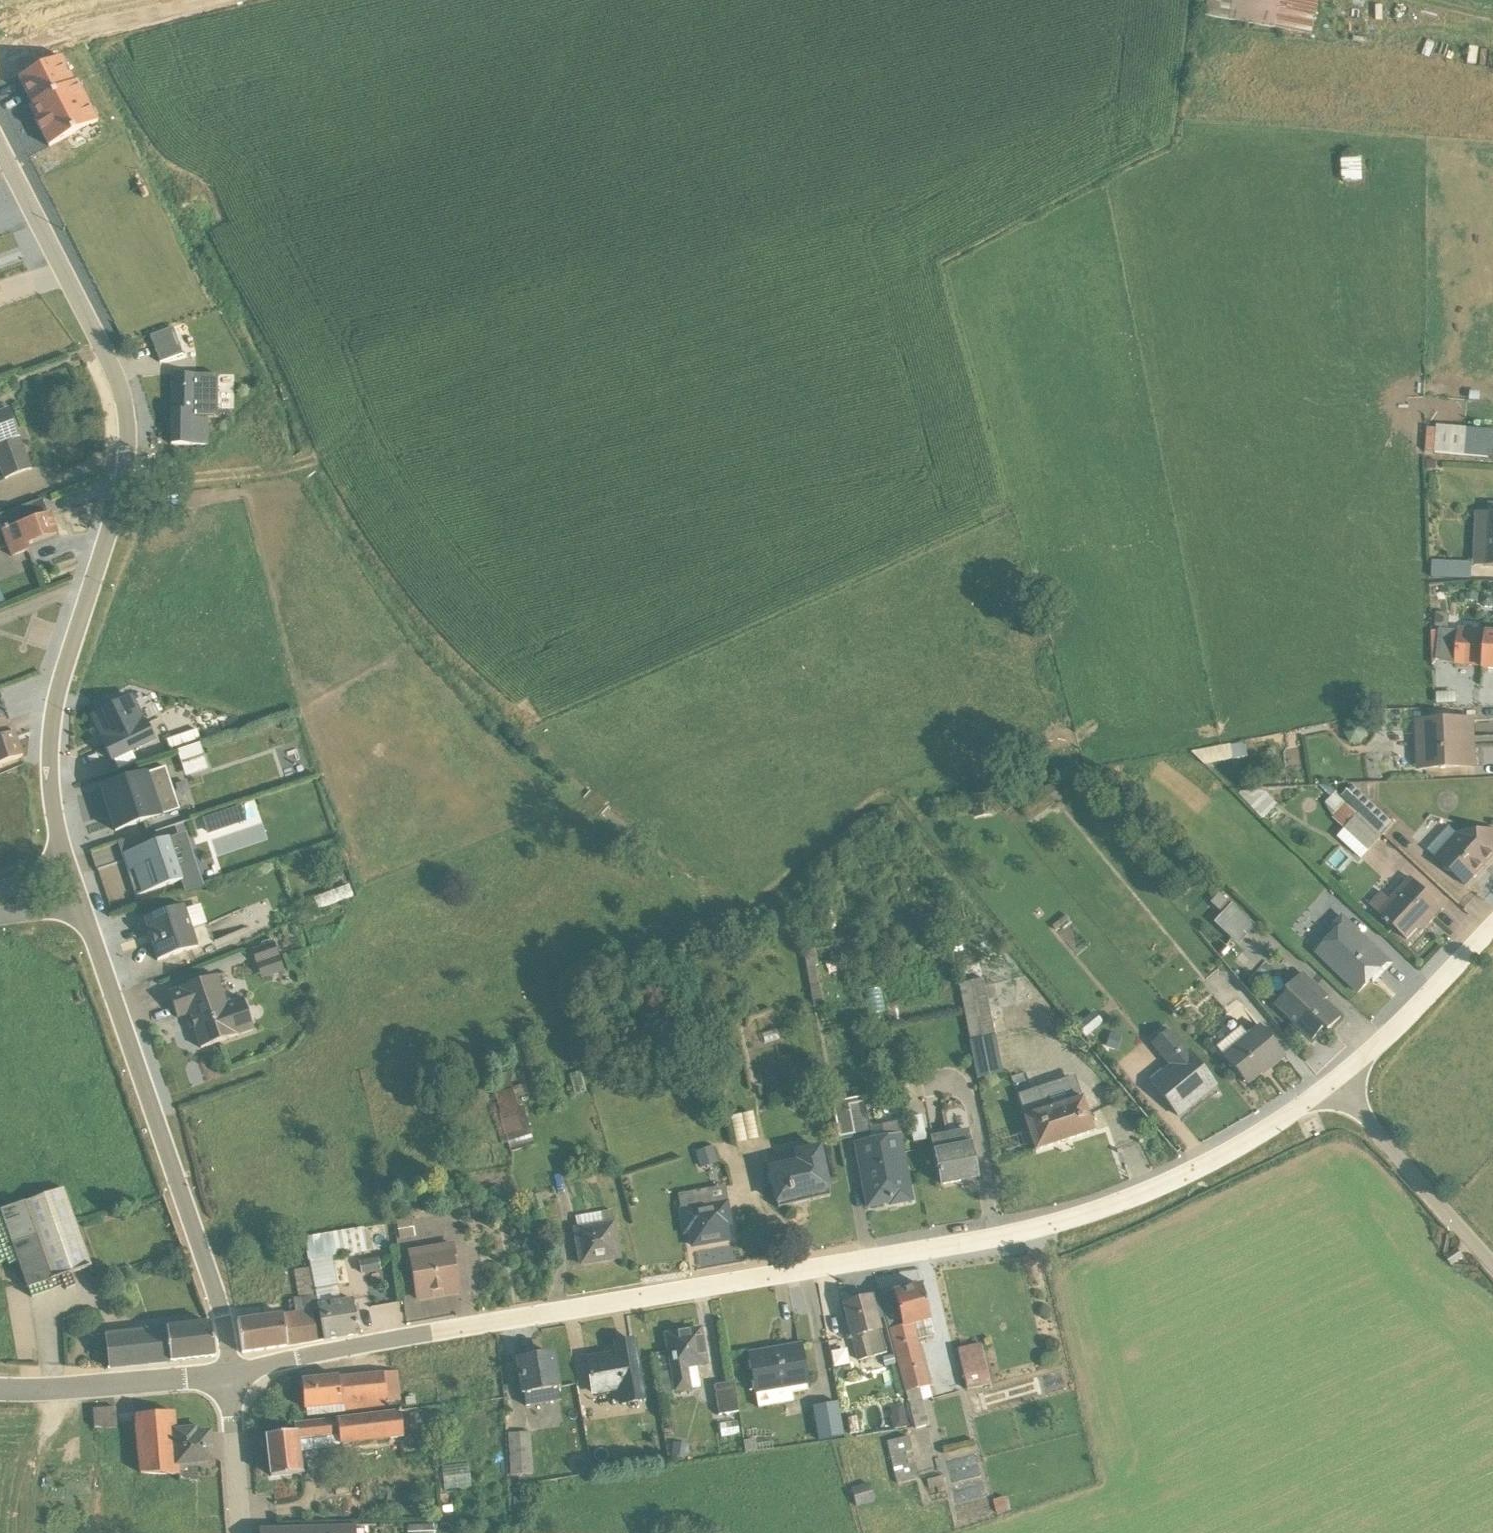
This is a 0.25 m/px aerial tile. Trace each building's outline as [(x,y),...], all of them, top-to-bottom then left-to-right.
[(1318,0),(1205,0),(1202,16),(1203,16),(1311,37),(1318,0)] [(33,120),(47,148),(94,124),(60,58),(17,80),(37,119),(33,120)] [(1367,158),(1345,158),(1345,181),(1366,181),(1367,158)] [(149,337),(159,363),(181,355),(172,328),(149,337)] [(216,419),(216,375),(170,374),(170,445),(206,445),(206,419),(216,419)] [(2,480),(29,470),(8,412),(0,415),(0,474),(2,480)] [(1427,429),(1424,453),(1424,454),(1463,458),(1463,456),(1472,457),(1475,434),(1466,433),(1466,430),(1436,427),(1436,430),(1427,429)] [(5,548),(10,560),(28,553),(27,547),(56,537),(41,502),(0,516),(0,550),(5,548)] [(1473,566),(1492,567),(1492,505),(1487,505),(1486,513),(1475,513),(1473,566)] [(1432,562),(1431,579),(1471,581),(1471,564),(1432,562)] [(1431,633),(1432,664),(1435,661),(1453,663),(1454,666),(1481,668),(1481,670),(1492,671),(1492,635),(1485,634),(1485,630),(1458,628),(1457,631),(1438,630),(1438,633),(1431,633)] [(130,752),(153,740),(132,697),(91,717),(104,744),(102,745),(110,761),(112,761),(117,771),(135,762),(130,752)] [(1473,718),(1413,721),(1416,772),(1476,769),(1473,718)] [(21,758),(13,734),(9,736),(3,719),(0,720),(0,765),(21,758)] [(1367,736),(1362,725),(1350,725),(1344,735),(1349,745),(1361,746),(1367,736)] [(172,739),(176,752),(198,744),(194,732),(172,739)] [(1203,766),(1248,758),(1245,742),(1190,752),(1203,766)] [(207,772),(198,744),(176,752),(184,779),(207,772)] [(1304,752),(1289,753),(1290,768),(1304,767),(1304,752)] [(100,790),(114,832),(178,811),(164,769),(100,790)] [(1351,785),(1340,797),(1382,836),(1393,824),(1351,785)] [(1240,792),(1237,795),(1262,820),(1277,805),(1265,793),(1259,791),(1240,792)] [(1382,836),(1334,792),(1321,805),(1332,817),(1331,818),(1343,829),(1336,837),(1360,859),(1382,836)] [(1413,835),(1428,849),(1450,825),(1435,812),(1413,835)] [(1492,851),(1492,832),(1456,833),(1455,834),(1448,828),(1427,851),(1464,886),(1489,860),(1489,851),(1492,851)] [(203,888),(187,839),(148,852),(143,836),(118,845),(135,897),(179,882),(183,894),(203,888)] [(1380,893),(1368,906),(1406,941),(1417,928),(1422,932),(1443,909),(1410,878),(1388,900),(1380,893)] [(1220,891),(1211,902),(1222,911),(1231,900),(1220,891)] [(1233,900),(1214,922),(1238,945),(1258,923),(1233,900)] [(183,907),(143,920),(156,962),(196,949),(190,930),(206,925),(200,906),(184,911),(183,907)] [(1372,987),(1393,965),(1342,915),(1326,932),(1331,936),(1314,955),(1357,996),(1369,984),(1372,987)] [(250,950),(255,967),(278,959),(273,943),(250,950)] [(278,959),(255,967),(260,981),(283,974),(278,959)] [(1303,973),(1271,1007),(1311,1044),(1322,1030),(1327,1035),(1343,1017),(1325,1002),(1329,997),(1303,973)] [(199,1050),(253,1031),(241,998),(226,1004),(217,976),(167,994),(176,1019),(187,1016),(199,1050)] [(1001,1074),(982,978),(956,983),(976,1080),(1001,1074)] [(1102,1023),(1092,1012),(1075,1026),(1084,1038),(1102,1023)] [(1245,1036),(1238,1027),(1214,1048),(1246,1086),(1260,1075),(1261,1077),(1285,1057),(1258,1025),(1245,1036)] [(1216,1087),(1169,1029),(1149,1045),(1166,1066),(1147,1082),(1177,1119),(1216,1087)] [(1121,1037),(1109,1033),(1104,1047),(1116,1051),(1121,1037)] [(525,1089),(495,1095),(506,1152),(536,1146),(525,1089)] [(862,1097),(830,1103),(837,1138),(869,1133),(870,1139),(852,1143),(865,1210),(887,1206),(887,1208),(913,1203),(900,1135),(898,1135),(896,1124),(895,1124),(869,1128),(862,1097)] [(1020,1108),(1022,1117),(1034,1153),(1094,1133),(1081,1097),(1044,1110),(1041,1101),(1020,1108)] [(752,1114),(729,1119),(735,1145),(758,1140),(752,1114)] [(920,1116),(908,1118),(913,1143),(925,1140),(920,1116)] [(939,1188),(977,1181),(977,1180),(966,1129),(929,1136),(939,1188)] [(830,1192),(819,1147),(766,1160),(768,1168),(765,1169),(774,1206),(776,1205),(777,1209),(828,1197),(828,1193),(830,1192)] [(711,1148),(694,1153),(699,1170),(716,1164),(711,1148)] [(679,1208),(676,1209),(681,1237),(687,1236),(689,1249),(729,1243),(726,1227),(731,1226),(727,1200),(726,1201),(724,1188),(677,1195),(679,1208)] [(0,1211),(0,1217),(26,1290),(89,1268),(62,1189),(0,1211)] [(543,1210),(539,1194),(529,1198),(533,1213),(543,1210)] [(574,1229),(580,1265),(617,1259),(610,1211),(574,1217),(576,1228),(574,1229)] [(395,1222),(398,1240),(414,1237),(411,1219),(395,1222)] [(332,1259),(366,1253),(362,1228),(302,1238),(322,1341),(358,1335),(351,1299),(340,1300),(332,1259)] [(408,1251),(416,1300),(457,1293),(451,1259),(455,1258),(452,1244),(408,1251)] [(316,1310),(307,1268),(288,1272),(289,1290),(291,1290),(294,1313),(236,1322),(241,1354),(316,1342),(311,1311),(316,1310)] [(879,1296),(898,1368),(914,1429),(915,1429),(927,1426),(921,1402),(932,1400),(932,1399),(922,1362),(917,1340),(933,1336),(920,1286),(916,1287),(914,1284),(906,1286),(905,1290),(879,1296)] [(850,1340),(856,1362),(883,1354),(878,1333),(881,1331),(872,1295),(840,1304),(843,1316),(840,1319),(846,1341),(850,1340)] [(368,1305),(370,1326),(405,1322),(403,1302),(368,1305)] [(215,1357),(210,1325),(104,1335),(103,1335),(107,1369),(107,1370),(215,1357)] [(708,1366),(701,1328),(662,1334),(673,1393),(691,1390),(691,1389),(700,1387),(697,1368),(708,1366)] [(612,1352),(584,1357),(584,1358),(590,1397),(614,1393),(616,1406),(645,1402),(635,1339),(611,1343),(612,1352)] [(980,1344),(956,1349),(966,1390),(990,1385),(980,1344)] [(757,1404),(791,1398),(789,1389),(807,1386),(800,1345),(747,1354),(753,1395),(755,1395),(757,1404)] [(524,1407),(559,1401),(550,1355),(516,1361),(524,1407)] [(382,1374),(300,1382),(303,1410),(305,1410),(305,1417),(386,1409),(385,1403),(399,1401),(395,1373),(382,1374)] [(1040,1376),(985,1390),(990,1406),(1044,1392),(1040,1376)] [(727,1414),(737,1413),(737,1412),(732,1382),(708,1386),(711,1404),(726,1402),(726,1406),(725,1406),(727,1414)] [(95,1407),(96,1427),(118,1426),(117,1406),(95,1407)] [(338,1446),(402,1439),(399,1412),(293,1425),(293,1433),(265,1437),(269,1478),(302,1474),(299,1456),(329,1452),(337,1447),(338,1446)] [(134,1416),(140,1475),(176,1476),(177,1483),(195,1482),(194,1464),(211,1463),(209,1434),(194,1435),(193,1431),(174,1432),(172,1413),(134,1416)] [(511,1477),(531,1476),(528,1434),(506,1435),(511,1477)] [(906,1438),(905,1437),(885,1442),(896,1485),(916,1479),(906,1438)] [(440,1467),(443,1491),(469,1488),(467,1464),(440,1467)] [(854,1508),(874,1503),(868,1483),(849,1489),(854,1508)] [(1007,1510),(1004,1498),(992,1501),(995,1513),(1007,1510)]
